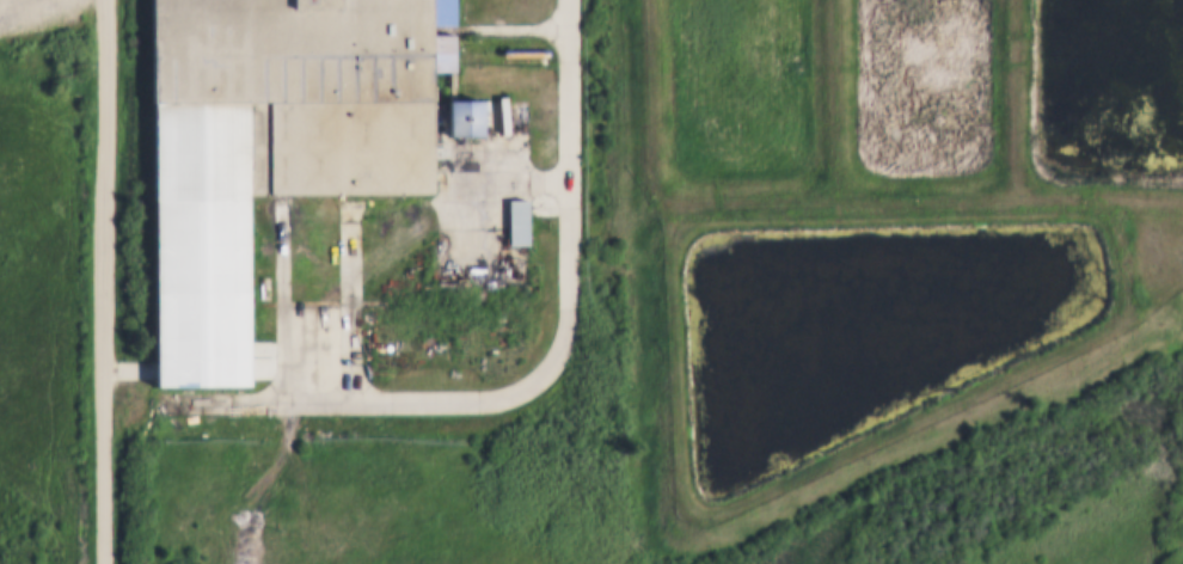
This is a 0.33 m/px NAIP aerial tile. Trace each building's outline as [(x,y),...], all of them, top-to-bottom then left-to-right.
[(148,384),(146,0),(453,0),(453,22),(427,22),(427,31),(453,31),(454,68),(427,68),(428,190),(245,191),(245,384),(148,384)] [(445,97),(480,97),(480,134),(445,135),(445,97)] [(508,196),(527,196),(527,243),(509,243),(508,196)]
